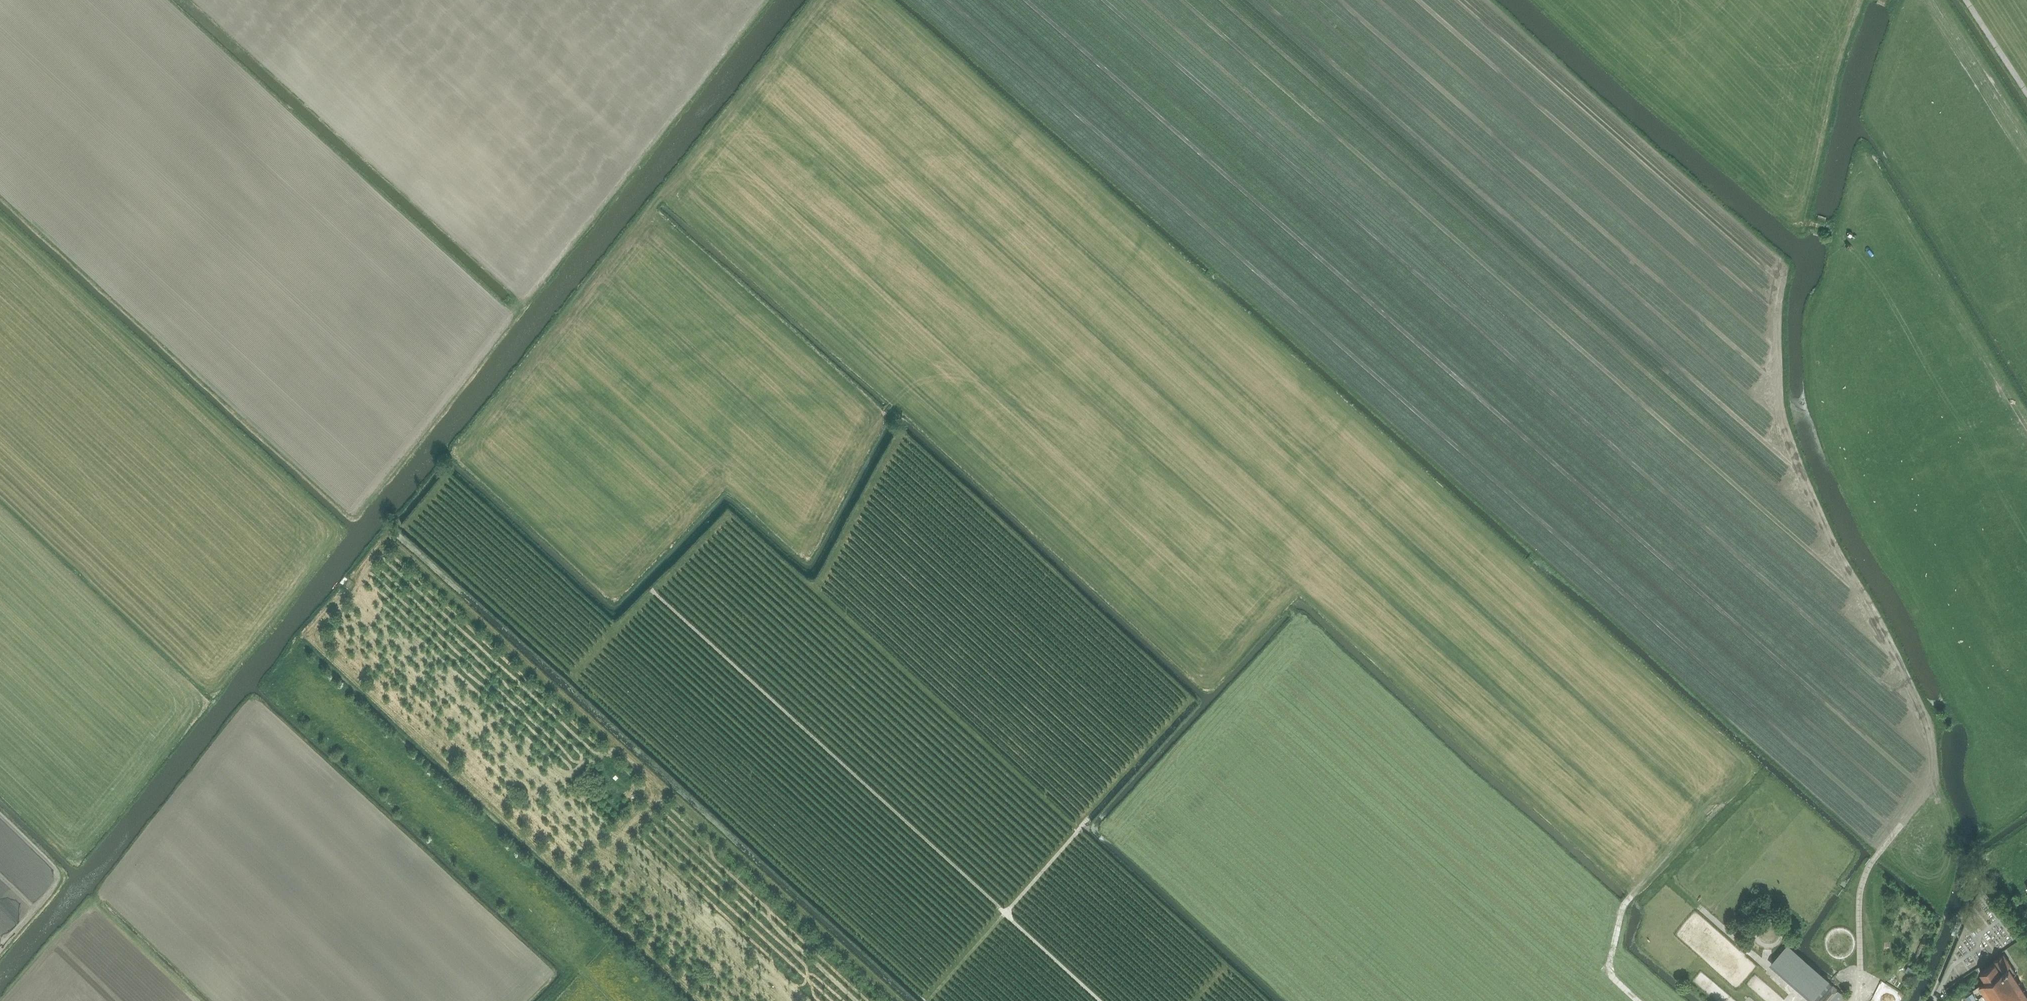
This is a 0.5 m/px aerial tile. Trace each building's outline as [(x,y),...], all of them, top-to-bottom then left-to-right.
[(1422,478),(1426,472),(1421,469),(1417,474),(1422,478)] [(1771,917),(1769,917),(1767,917),(1766,918),(1764,918),(1762,919),(1761,919),(1760,920),(1760,921),(1758,922),(1757,923),(1756,924),(1756,925),(1755,926),(1754,927),(1754,928),(1754,930),(1753,931),(1753,932),(1753,933),(1753,934),(1753,936),(1754,937),(1754,938),(1754,939),(1755,940),(1756,942),(1756,943),(1757,944),(1758,945),(1759,946),(1760,946),(1761,947),(1762,948),(1764,948),(1765,949),(1766,949),(1768,949),(1769,949),(1771,949),(1773,949),(1774,949),(1776,948),(1778,947),(1779,946),(1780,945),(1781,945),(1782,944),(1783,943),(1783,942),(1784,941),(1784,940),(1785,939),(1785,938),(1785,937),(1785,936),(1786,934),(1786,933),(1786,932),(1785,931),(1785,930),(1785,929),(1785,928),(1784,927),(1784,926),(1783,924),(1781,922),(1780,921),(1779,921),(1778,920),(1777,919),(1776,919),(1774,918),(1772,917),(1771,917)] [(1829,981),(1788,944),(1771,962),(1813,1000),(1815,998),(1818,1000),(1840,1000),(1845,996),(1829,981)] [(2014,975),(2017,973),(2004,953),(1994,960),(1995,962),(1981,972),(1987,981),(1980,986),(1990,1000),(2026,1000),(2026,994),(2014,975)] [(1950,966),(1956,974),(1963,969),(1957,961),(1950,966)] [(1713,997),(1721,988),(1699,968),(1691,977),(1713,997)]
